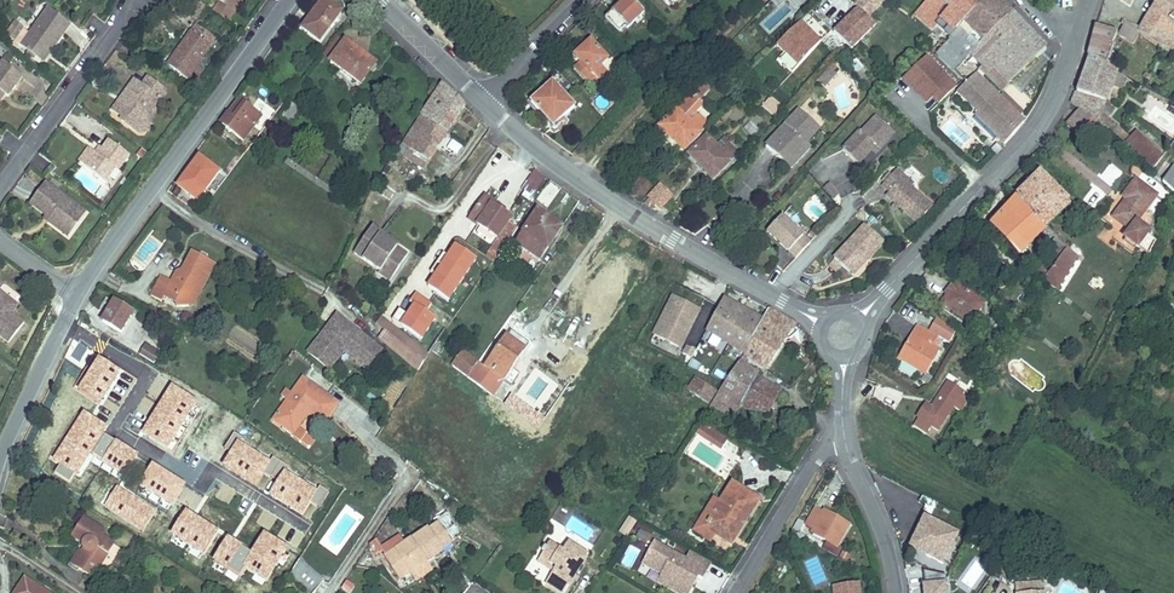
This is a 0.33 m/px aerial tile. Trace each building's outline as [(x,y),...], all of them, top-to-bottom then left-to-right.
[(221,3),(235,13),(244,0),(217,0),(221,3)] [(342,12),(327,0),(324,0),(311,16),(313,18),(304,29),(320,41),(342,12)] [(644,12),(632,0),(626,0),(618,8),(616,6),(611,11),(613,13),(607,19),(619,32),(625,26),(628,29),(644,12)] [(855,5),(859,8),(869,18),(875,11),(886,0),(860,0),(855,5)] [(913,16),(917,19),(919,16),(933,28),(936,24),(949,9),(963,24),(968,19),(987,0),(927,0),(913,16)] [(1011,14),(997,0),(987,0),(968,19),(963,24),(949,38),(953,42),(950,48),(963,61),(966,58),(970,54),(975,49),(1011,14)] [(1132,0),(1118,0),(1116,3),(1126,11),(1132,0)] [(1173,15),(1173,0),(1157,0),(1151,11),(1148,15),(1144,22),(1144,23),(1173,39),(1173,26),(1169,23),(1173,15)] [(187,14),(197,20),(206,7),(197,1),(187,14)] [(214,12),(228,22),(235,13),(221,3),(214,12)] [(859,42),(876,24),(869,18),(859,8),(853,14),(846,21),(834,32),(834,33),(829,39),(841,49),(846,45),(851,50),(859,42)] [(22,47),(40,60),(54,42),(57,44),(71,25),(48,9),(30,35),(23,29),(16,23),(7,36),(14,41),(15,42),(13,44),(20,49),(22,47)] [(1009,84),(1045,50),(1011,14),(975,49),(990,66),(1009,84)] [(304,29),(313,18),(311,16),(302,28),(304,29)] [(786,54),(810,30),(801,21),(777,45),(786,54)] [(1139,34),(1138,33),(1140,29),(1127,23),(1123,21),(1121,24),(1125,26),(1119,35),(1118,36),(1133,45),(1139,34)] [(1173,55),(1173,39),(1144,23),(1140,29),(1138,33),(1139,34),(1159,47),(1158,48),(1173,56),(1173,55)] [(168,64),(187,79),(217,39),(197,25),(168,64)] [(1113,48),(1113,47),(1112,47),(1111,47),(1114,41),(1117,34),(1096,26),(1088,57),(1106,66),(1113,48)] [(786,54),(798,67),(821,42),(814,34),(811,37),(809,34),(811,31),(810,30),(786,54)] [(331,61),(346,42),(338,37),(324,56),(331,61)] [(963,61),(950,48),(953,42),(949,38),(945,43),(941,48),(936,54),(953,71),(963,61)] [(941,48),(945,43),(941,40),(937,45),(941,48)] [(1118,50),(1121,44),(1114,41),(1111,47),(1112,47),(1113,47),(1113,48),(1118,50)] [(40,60),(44,63),(57,44),(54,42),(40,60)] [(375,65),(346,42),(331,61),(361,84),(375,65)] [(608,73),(602,65),(608,60),(591,42),(575,56),(581,62),(575,68),(592,85),(598,79),(600,81),(608,73)] [(990,66),(975,49),(970,54),(986,69),(990,66)] [(931,97),(938,104),(957,84),(924,53),(899,79),(924,103),(931,97)] [(1112,86),(1116,72),(1113,70),(1106,66),(1088,57),(1076,92),(1071,104),(1080,110),(1090,116),(1100,101),(1106,103),(1112,86)] [(0,68),(0,97),(3,93),(5,95),(8,98),(23,78),(4,63),(0,68)] [(836,73),(829,67),(825,72),(832,78),(836,73)] [(633,84),(641,75),(637,71),(629,80),(633,84)] [(828,83),(832,78),(825,72),(821,76),(828,83)] [(1123,91),(1128,78),(1116,72),(1112,86),(1123,91)] [(999,98),(976,74),(960,89),(981,110),(978,112),(975,115),(1005,145),(1024,122),(1017,116),(999,98)] [(828,83),(821,76),(817,81),(825,87),(828,83)] [(149,120),(156,111),(153,109),(166,93),(148,79),(142,87),(134,81),(121,99),(124,101),(122,103),(120,101),(113,110),(123,118),(121,120),(139,133),(149,120)] [(684,150),(708,125),(697,114),(696,115),(694,113),(704,102),(701,99),(710,89),(700,80),(688,92),(679,102),(674,107),(676,109),(659,126),(684,150)] [(575,107),(553,83),(531,103),(539,111),(542,108),(556,124),(575,107)] [(447,133),(466,106),(443,84),(422,116),(412,131),(437,147),(447,133)] [(981,110),(960,89),(958,92),(978,112),(981,110)] [(1021,112),(1003,94),(999,98),(1017,116),(1021,112)] [(778,119),(786,109),(771,96),(763,106),(778,119)] [(234,117),(244,103),(242,101),(231,115),(234,117)] [(262,117),(268,109),(258,101),(252,109),(262,117)] [(1100,115),(1106,103),(1100,101),(1090,116),(1098,122),(1102,126),(1107,121),(1100,115)] [(243,141),(262,117),(252,109),(244,103),(234,117),(231,115),(223,126),(243,141)] [(301,111),(290,103),(281,115),(292,123),(301,111)] [(556,124),(542,108),(539,111),(553,127),(556,124)] [(806,143),(820,127),(799,109),(766,146),(783,161),(788,155),(797,162),(806,152),(801,148),(806,143)] [(1095,126),(1098,122),(1090,116),(1080,110),(1066,126),(1082,140),(1095,126)] [(871,151),(875,146),(880,150),(895,133),(876,116),(862,133),(860,131),(843,150),(858,164),(871,151)] [(141,135),(150,131),(151,121),(149,120),(139,133),(141,135)] [(1163,156),(1136,131),(1129,139),(1108,120),(1107,121),(1102,126),(1110,133),(1112,133),(1153,171),(1163,156)] [(429,161),(437,147),(412,131),(403,145),(409,148),(429,161)] [(713,178),(735,156),(725,146),(721,150),(717,146),(707,136),(689,154),(713,178)] [(739,152),(725,137),(717,146),(721,150),(725,146),(735,156),(739,152)] [(989,148),(993,144),(988,140),(985,144),(989,148)] [(95,153),(85,167),(106,182),(116,169),(119,171),(130,156),(109,141),(103,149),(98,155),(95,153)] [(806,152),(811,147),(806,143),(801,148),(806,152)] [(995,155),(1001,148),(997,144),(991,150),(995,155)] [(875,155),(880,150),(875,146),(871,151),(875,155)] [(429,161),(409,148),(404,156),(423,169),(429,161)] [(89,149),(79,162),(85,167),(95,153),(89,149)] [(791,169),(797,162),(788,155),(783,161),(791,169)] [(193,173),(203,161),(199,158),(190,170),(193,173)] [(337,193),(318,179),(290,161),(287,159),(285,163),(335,197),(337,193)] [(198,200),(219,172),(203,161),(193,173),(190,170),(178,186),(198,200)] [(1173,167),(1163,182),(1173,192),(1173,167)] [(933,206),(911,187),(902,179),(905,176),(897,169),(892,175),(888,179),(885,177),(882,180),(885,183),(882,186),(889,192),(886,196),(895,204),(900,208),(917,223),(933,206)] [(533,197),(546,178),(535,170),(522,189),(533,197)] [(637,187),(644,179),(640,175),(633,184),(637,187)] [(1042,226),(1067,202),(1040,175),(1017,198),(1042,226)] [(914,184),(905,176),(902,179),(911,187),(914,184)] [(639,201),(652,185),(644,179),(637,187),(630,195),(639,201)] [(1136,223),(1157,195),(1136,180),(1123,197),(1127,200),(1128,201),(1126,204),(1124,203),(1113,219),(1130,231),(1124,239),(1137,248),(1138,248),(1146,236),(1149,232),(1136,223)] [(548,207),(561,189),(551,182),(538,200),(548,207)] [(75,205),(46,183),(30,204),(46,216),(51,219),(48,222),(69,237),(78,225),(67,216),(75,205)] [(835,190),(829,183),(825,187),(830,194),(835,190)] [(661,209),(672,197),(660,186),(649,198),(650,198),(645,204),(652,209),(656,204),(661,209)] [(834,199),(839,195),(835,190),(830,194),(834,199)] [(509,222),(511,219),(502,213),(493,207),(494,204),(485,197),(470,219),(498,238),(500,240),(494,248),(500,252),(517,228),(509,222)] [(1042,226),(1017,198),(993,225),(1000,233),(1014,249),(1020,255),(1045,229),(1042,226)] [(1046,230),(1071,205),(1067,202),(1042,226),(1045,229),(1046,230)] [(504,210),(494,204),(493,207),(502,213),(504,210)] [(86,213),(75,205),(67,216),(78,225),(86,213)] [(540,261),(561,228),(545,217),(544,219),(537,214),(524,233),(517,228),(508,242),(514,247),(516,244),(540,261)] [(811,243),(782,216),(767,232),(796,258),(811,243)] [(868,259),(883,242),(864,225),(834,259),(842,266),(850,273),(865,256),(868,259)] [(395,275),(408,255),(397,247),(381,236),(383,233),(373,226),(354,254),(380,271),(381,272),(384,267),(395,275)] [(813,240),(820,232),(815,227),(808,235),(813,240)] [(400,244),(383,233),(381,236),(397,247),(400,244)] [(1149,256),(1156,243),(1146,236),(1138,248),(1149,256)] [(1059,259),(1067,249),(1056,239),(1044,253),(1048,256),(1051,252),(1059,259)] [(451,246),(442,263),(478,283),(487,266),(451,246)] [(1057,289),(1077,257),(1067,248),(1067,249),(1059,259),(1049,274),(1044,281),(1057,289)] [(203,288),(216,265),(192,252),(181,272),(182,273),(178,280),(172,283),(162,277),(152,296),(162,302),(165,298),(168,292),(176,296),(176,304),(177,308),(189,306),(188,300),(197,284),(203,288)] [(852,276),(868,259),(865,256),(850,273),(852,276)] [(842,266),(834,259),(828,265),(836,272),(842,266)] [(1049,274),(1036,261),(1031,267),(1044,281),(1049,274)] [(439,264),(428,280),(463,303),(474,287),(439,264)] [(390,282),(395,275),(384,267),(381,272),(380,271),(378,274),(390,282)] [(178,280),(182,273),(181,272),(177,273),(172,283),(178,280)] [(428,282),(412,300),(445,328),(461,309),(428,282)] [(947,296),(955,284),(952,282),(944,294),(947,296)] [(983,303),(956,283),(955,284),(947,296),(942,303),(969,323),(983,303)] [(193,306),(203,288),(197,284),(188,300),(189,306),(193,306)] [(9,343),(24,322),(12,313),(18,305),(0,291),(0,336),(9,343)] [(176,296),(168,292),(165,298),(176,304),(176,296)] [(691,326),(699,310),(673,298),(666,313),(658,327),(654,334),(660,337),(680,347),(691,326)] [(744,354),(762,320),(723,300),(706,330),(733,346),(733,347),(744,354)] [(121,333),(133,313),(114,302),(103,322),(121,333)] [(1168,304),(1165,314),(1173,317),(1173,306),(1168,304)] [(766,370),(795,324),(769,309),(762,320),(744,354),(744,355),(766,370)] [(382,351),(358,332),(355,336),(347,330),(350,326),(337,315),(308,352),(330,369),(344,352),(357,362),(364,354),(374,361),(382,351)] [(386,332),(391,325),(381,318),(376,324),(385,331),(386,332)] [(949,342),(957,331),(952,327),(938,318),(930,332),(949,342)] [(410,340),(391,325),(386,332),(405,347),(410,340)] [(355,336),(358,332),(350,326),(347,330),(355,336)] [(937,349),(942,341),(936,338),(918,327),(917,328),(916,327),(912,335),(913,336),(899,359),(925,374),(939,350),(937,349)] [(386,332),(385,331),(379,338),(419,370),(423,362),(405,347),(386,332)] [(654,351),(660,337),(654,334),(647,347),(654,351)] [(503,380),(511,369),(515,363),(524,350),(506,338),(486,368),(478,363),(468,377),(476,383),(492,396),(495,393),(503,380)] [(428,355),(410,340),(405,347),(423,362),(428,355)] [(437,355),(442,348),(436,344),(432,351),(437,355)] [(160,354),(145,345),(139,355),(154,364),(160,354)] [(468,377),(478,363),(463,351),(452,365),(460,372),(468,377)] [(367,370),(374,361),(364,354),(357,362),(367,370)] [(756,378),(758,374),(739,362),(711,405),(724,412),(726,409),(732,400),(740,405),(756,378)] [(129,416),(142,390),(108,372),(102,385),(105,387),(98,400),(129,416)] [(716,391),(696,378),(688,391),(708,404),(716,391)] [(768,413),(781,391),(756,378),(740,405),(746,408),(768,413)] [(337,404),(303,380),(292,395),(288,401),(274,421),(283,427),(293,434),(298,428),(305,417),(303,416),(304,415),(304,414),(306,411),(309,413),(323,423),(337,404)] [(98,400),(105,387),(102,385),(95,398),(98,400)] [(897,409),(902,392),(882,385),(876,403),(897,409)] [(288,401),(292,395),(286,390),(282,397),(288,401)] [(506,401),(495,393),(492,396),(504,404),(506,401)] [(962,412),(969,399),(963,395),(955,408),(962,412)] [(735,414),(740,405),(732,400),(726,409),(735,414)] [(186,427),(192,417),(166,403),(161,413),(186,427)] [(73,422),(77,413),(72,410),(67,418),(73,422)] [(210,440),(216,428),(207,423),(201,435),(210,440)] [(705,435),(710,429),(703,424),(699,430),(705,435)] [(315,440),(298,428),(293,434),(283,427),(282,430),(291,437),(309,449),(315,440)] [(727,440),(710,429),(705,435),(699,430),(696,434),(703,439),(721,450),(723,447),(727,440)] [(730,539),(747,512),(751,514),(759,501),(732,484),(720,503),(705,527),(716,534),(718,532),(730,539)] [(705,527),(720,503),(714,499),(694,531),(711,542),(716,534),(705,527)] [(849,526),(829,514),(825,521),(821,519),(824,514),(823,514),(815,509),(807,524),(814,529),(812,533),(837,546),(849,526)] [(825,521),(829,514),(824,511),(823,514),(824,514),(821,519),(825,521)] [(426,562),(442,551),(441,550),(450,544),(450,543),(462,535),(447,512),(435,520),(438,525),(429,531),(428,529),(405,545),(388,556),(386,557),(400,579),(411,571),(426,562)] [(730,539),(718,532),(716,534),(731,544),(751,514),(747,512),(730,539)] [(627,537),(636,522),(629,518),(619,532),(627,537)] [(943,563),(956,537),(940,529),(941,527),(925,518),(911,545),(928,553),(927,555),(943,563)] [(98,569),(113,545),(101,536),(104,532),(84,519),(73,537),(84,544),(83,546),(84,548),(85,551),(82,555),(75,566),(89,575),(94,569),(97,571),(98,569)] [(808,537),(798,533),(804,523),(799,519),(790,534),(806,542),(808,537)] [(957,534),(941,527),(940,529),(956,537),(957,534)] [(405,545),(399,537),(382,548),(388,556),(405,545)] [(687,556),(652,540),(637,574),(679,592),(695,592),(710,561),(689,551),(687,556)] [(383,550),(377,541),(370,545),(376,555),(383,550)] [(588,555),(568,543),(562,552),(550,544),(547,548),(545,547),(542,551),(544,552),(541,557),(551,563),(557,567),(555,569),(553,572),(546,583),(562,592),(564,592),(588,555)] [(106,575),(121,550),(113,545),(98,569),(106,575)] [(75,566),(82,555),(79,553),(72,564),(75,566)] [(1010,584),(1022,569),(1019,567),(1022,563),(1009,553),(995,573),(1010,584)] [(551,563),(541,557),(538,562),(548,568),(553,572),(555,569),(550,565),(551,563)] [(324,581),(300,560),(289,577),(308,592),(314,592),(324,581)] [(430,570),(426,562),(411,571),(416,579),(430,570)] [(923,575),(922,566),(905,568),(907,588),(920,586),(921,592),(944,592),(942,573),(923,575)] [(25,578),(15,592),(48,592),(25,578)] [(1042,582),(1015,584),(1016,592),(1043,592),(1042,582)] [(859,583),(833,586),(834,592),(860,592),(859,583)]
